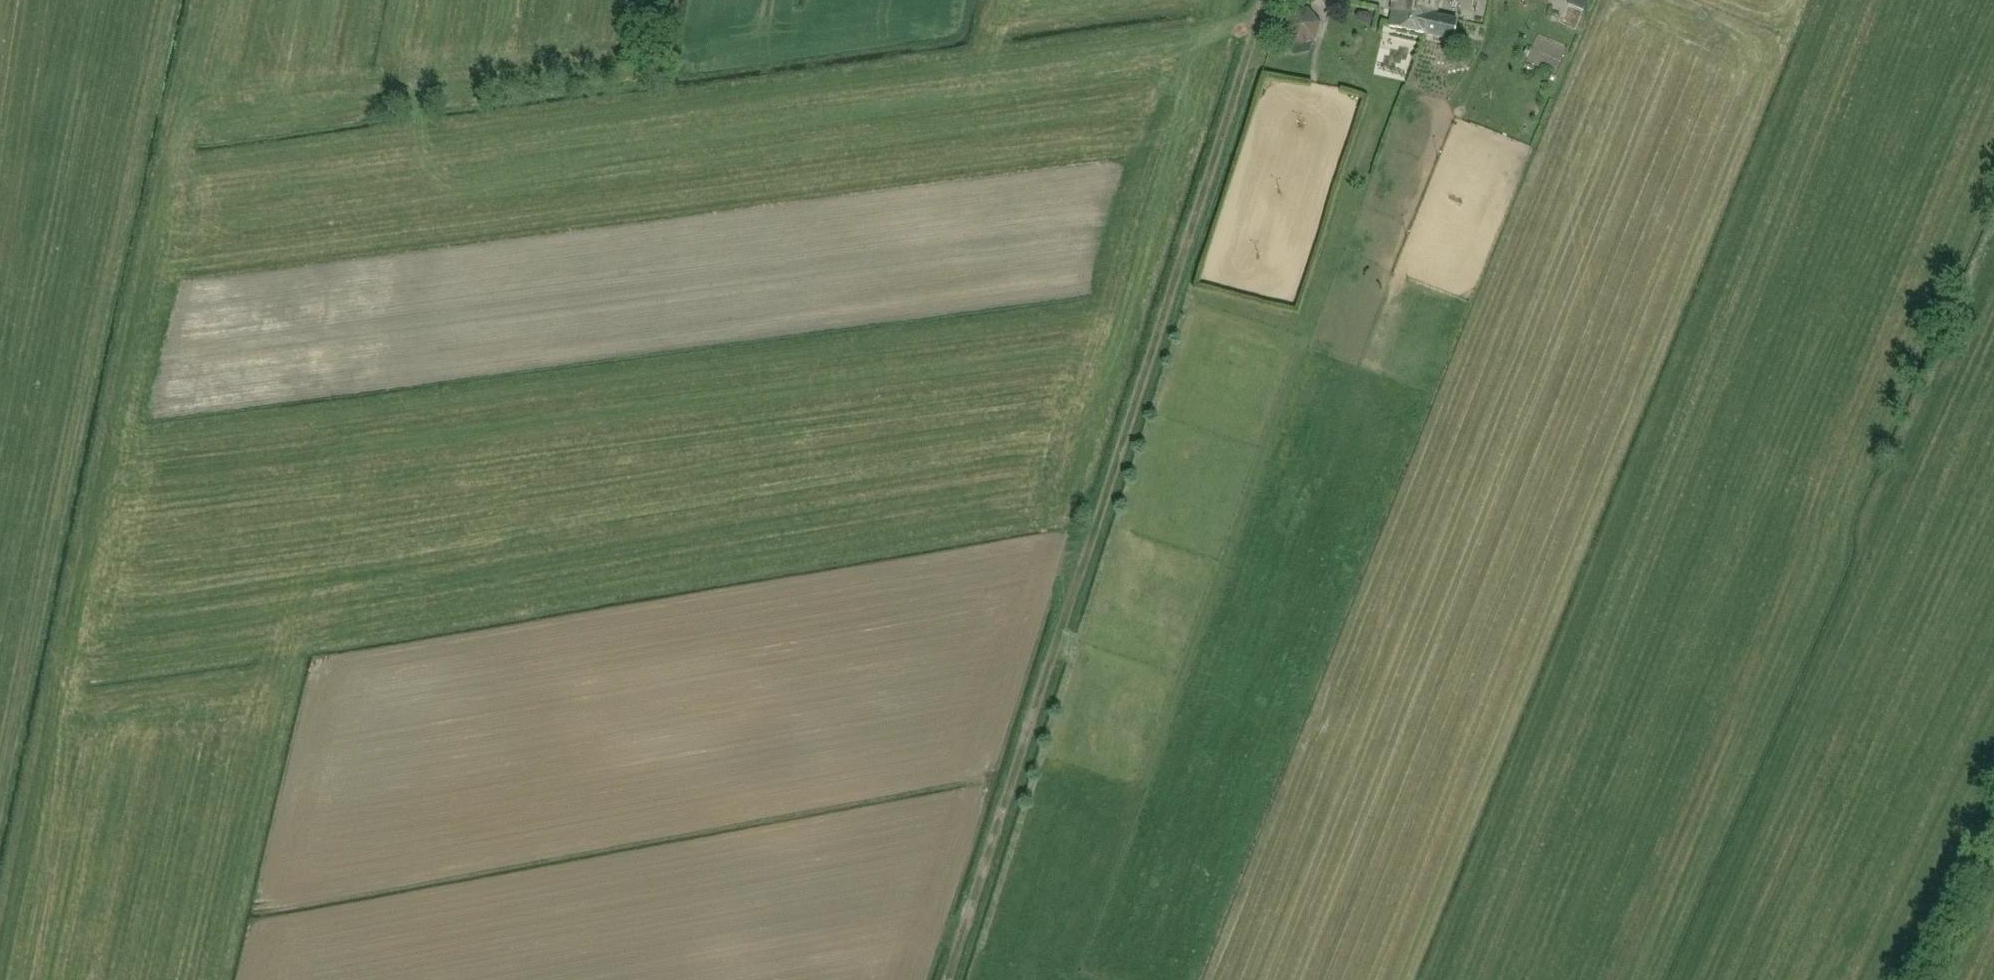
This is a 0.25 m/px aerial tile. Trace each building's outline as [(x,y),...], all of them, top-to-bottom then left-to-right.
[(1387,27),(1451,41),(1456,20),(1433,15),(1437,0),(1393,0),(1387,27)] [(1322,25),(1308,10),(1289,15),(1284,32),(1298,47),(1317,42),(1322,25)]
